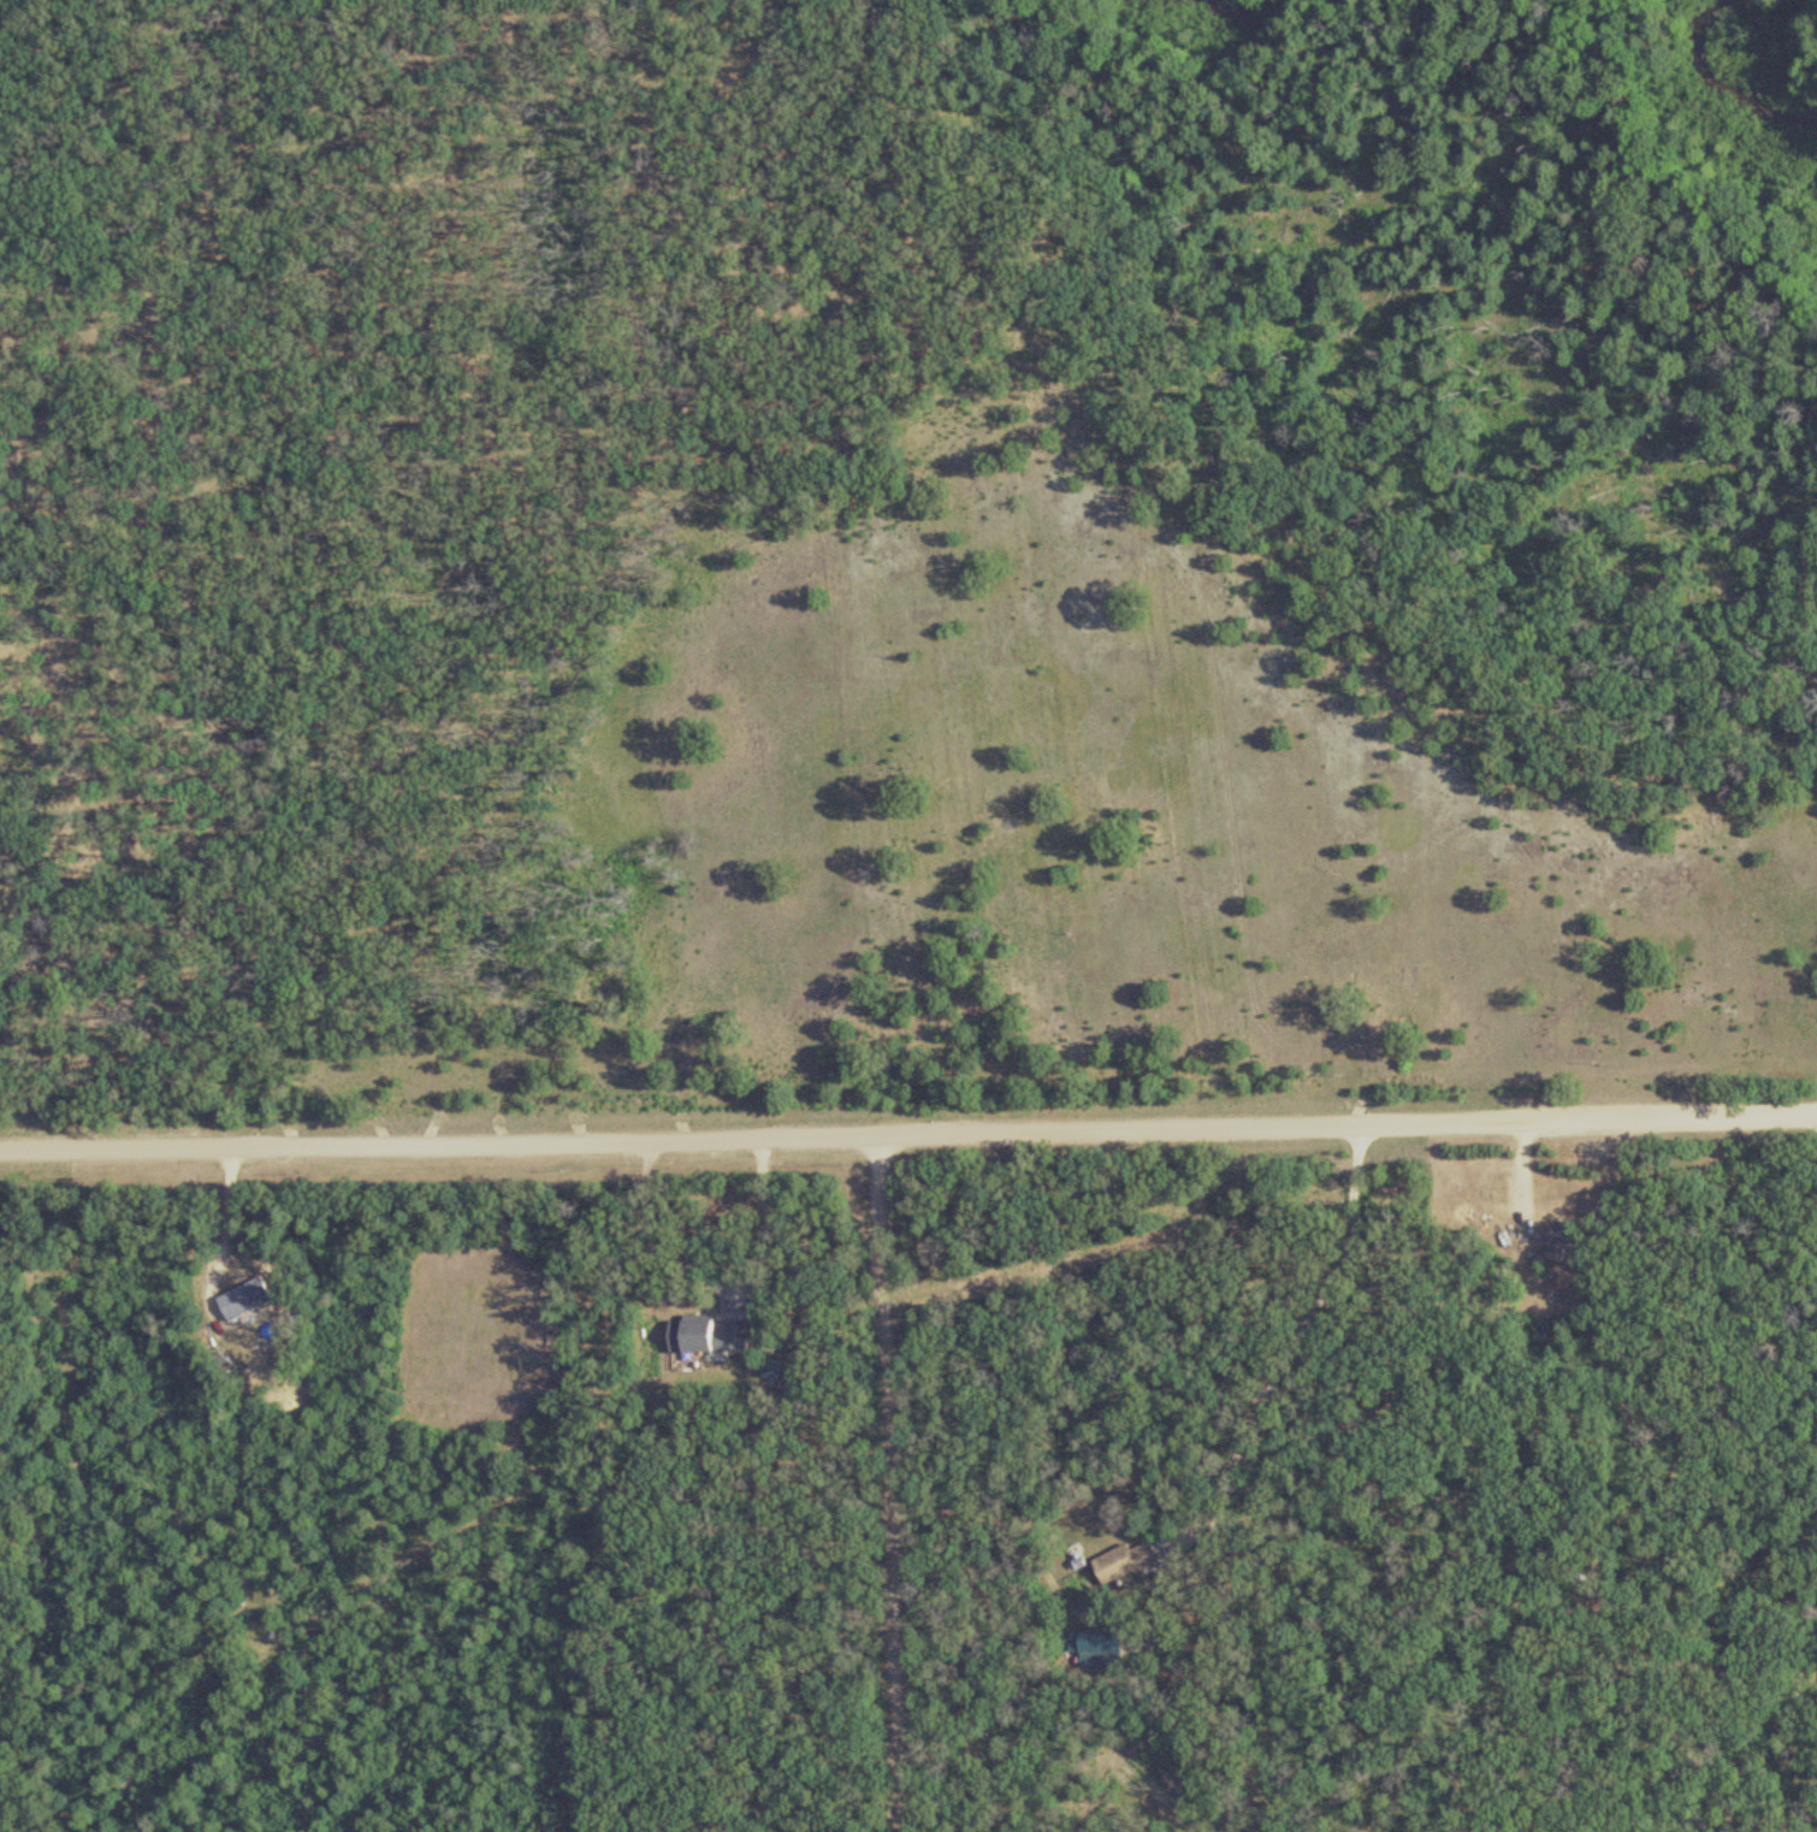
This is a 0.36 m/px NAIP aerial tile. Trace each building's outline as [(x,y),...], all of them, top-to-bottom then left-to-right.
[(273,1301),(262,1277),(217,1297),(228,1321),(273,1301)] [(670,1352),(747,1352),(747,1320),(670,1320),(670,1352)] [(1128,1547),(1092,1558),(1100,1582),(1158,1565),(1151,1541),(1128,1548),(1128,1547)] [(1099,1655),(1120,1655),(1120,1632),(1099,1632),(1099,1655)]
